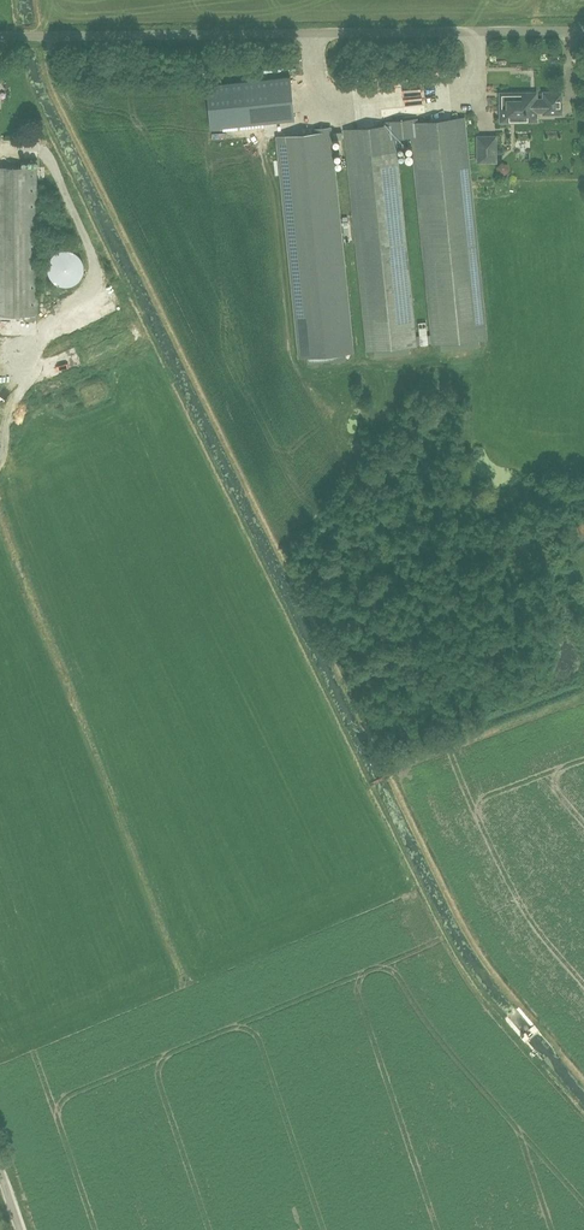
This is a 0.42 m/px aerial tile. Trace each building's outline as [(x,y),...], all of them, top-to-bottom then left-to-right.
[(295,120),(290,77),(248,81),(231,83),(206,85),(211,128),(257,124),(295,120)] [(537,121),(537,112),(537,99),(537,92),(500,93),(500,122),(537,121)] [(544,99),(537,99),(537,112),(544,112),(544,114),(562,114),(562,92),(544,92),(544,99)] [(386,121),(387,125),(345,129),(367,351),(416,346),(395,138),(412,136),(433,344),(487,339),(464,117),(418,122),(417,118),(386,121)] [(353,352),(331,127),(314,128),(315,132),(277,135),(299,357),(305,356),(353,352)] [(497,135),(477,135),(477,163),(497,163),(497,135)] [(522,137),(518,145),(526,149),(530,140),(522,137)] [(0,162),(0,275),(16,275),(16,290),(31,290),(31,297),(37,297),(37,287),(36,287),(37,243),(36,243),(38,182),(33,182),(33,163),(0,162)] [(60,272),(76,276),(79,264),(63,260),(60,272)]
